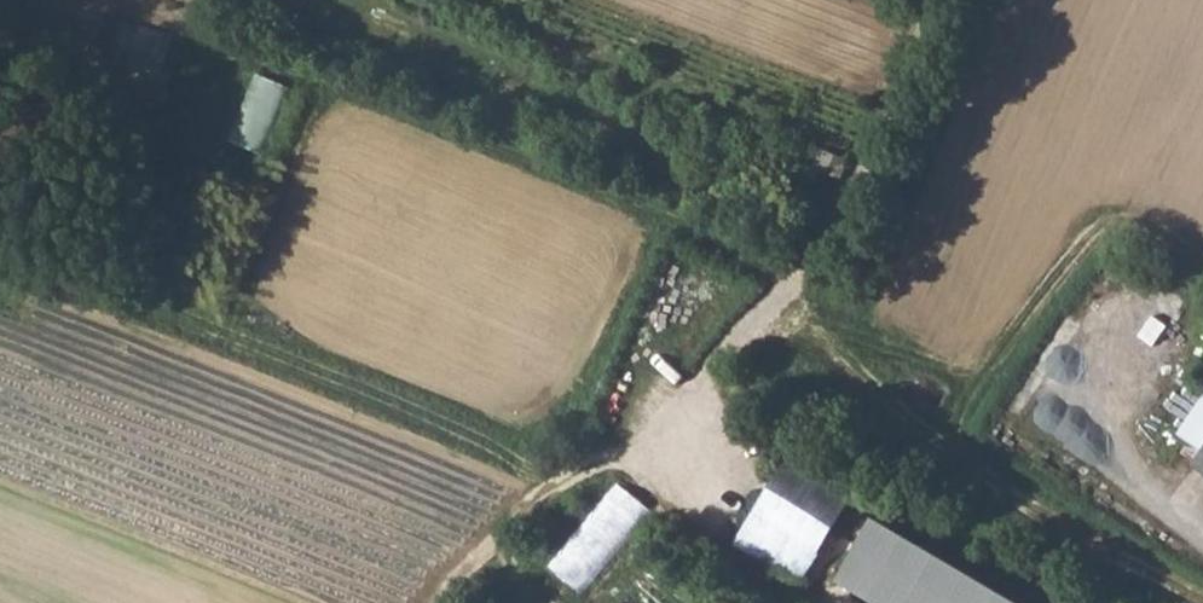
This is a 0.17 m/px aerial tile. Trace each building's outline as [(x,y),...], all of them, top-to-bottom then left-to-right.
[(269,152),(291,83),(255,72),(233,140),(269,152)] [(1202,469),(1202,396),(1179,432),(1191,441),(1183,452),(1196,461),(1194,464),(1202,469)] [(816,561),(842,520),(854,502),(792,462),(779,483),(752,524),(741,539),(803,580),(816,561)] [(584,591),(652,507),(620,481),(552,565),(584,591)] [(875,521),(839,582),(875,602),(1016,602),(875,521)]
